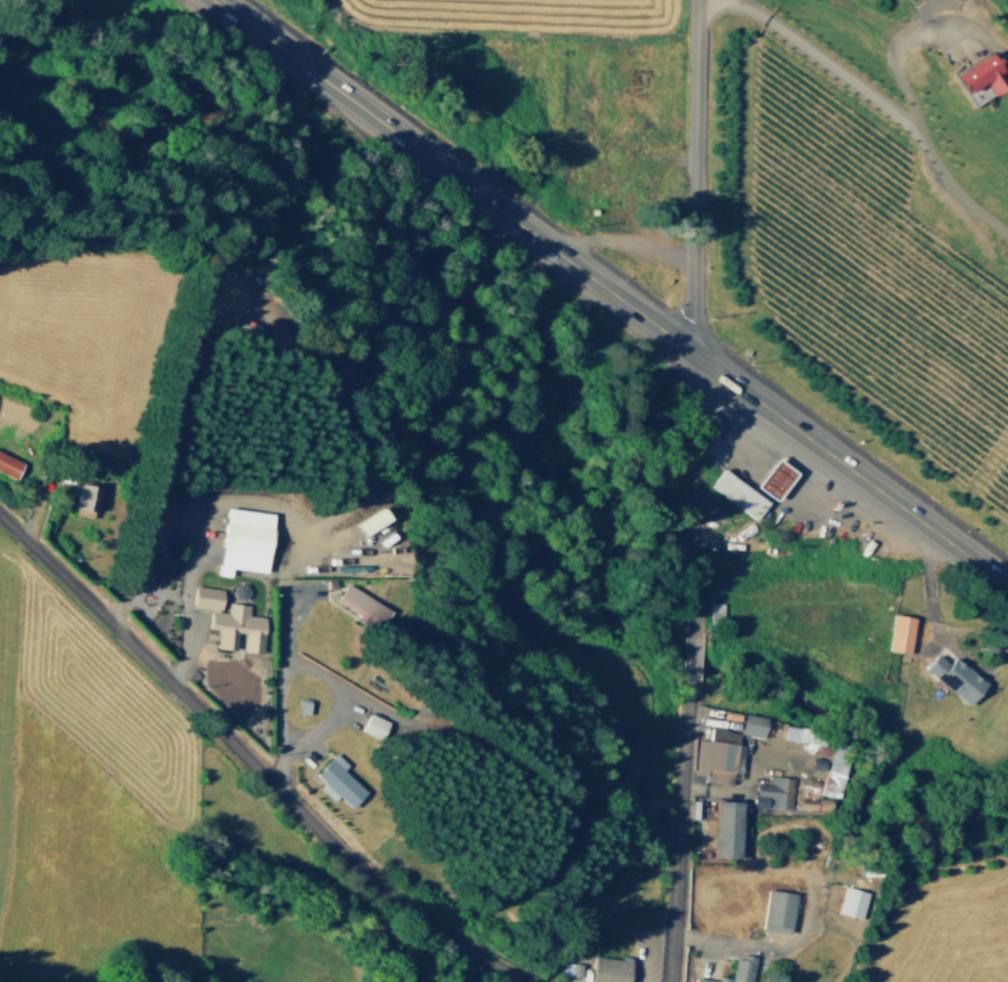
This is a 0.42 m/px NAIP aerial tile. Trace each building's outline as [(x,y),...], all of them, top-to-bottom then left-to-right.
[(987,48),(999,66),(996,68),(1006,81),(991,93),(980,78),(977,80),(985,91),(970,101),(956,82),(959,80),(953,70),(987,48)] [(13,477),(0,471),(0,451),(7,454),(9,450),(17,453),(15,458),(21,461),(13,477)] [(773,455),(794,470),(792,473),(786,480),(782,485),(776,493),(772,498),(752,483),(755,479),(761,470),(766,464),(771,458),(773,455)] [(708,484),(721,465),(767,499),(753,518),(708,484)] [(78,480),(97,485),(91,510),(90,509),(89,517),(72,512),(74,506),(72,505),(78,480)] [(224,504),(271,510),(263,570),(216,564),(224,504)] [(363,536),(389,519),(381,507),(355,524),(363,536)] [(363,592),(368,583),(376,588),(370,596),(386,606),(376,623),(332,598),(343,580),(363,592)] [(236,581),(244,582),(243,590),(235,589),(236,581)] [(190,604),(193,583),(222,587),(219,607),(190,604)] [(706,599),(722,599),(722,621),(706,621),(706,599)] [(244,631),(236,630),(233,648),(214,645),(216,627),(206,626),(209,608),(225,610),(226,600),(248,604),(247,613),(264,615),(263,621),(264,621),(260,651),(242,649),(244,631)] [(891,611),(913,615),(907,652),(885,648),(891,611)] [(954,666),(982,690),(969,705),(941,682),(954,666)] [(299,695),(308,696),(306,713),(296,711),(299,695)] [(704,716),(703,725),(695,724),(697,709),(703,709),(712,710),(712,717),(704,716)] [(367,711),(386,720),(377,738),(358,729),(367,711)] [(733,711),(740,712),(738,725),(731,723),(733,711)] [(742,712),(782,720),(779,735),(740,728),(742,712)] [(810,727),(808,739),(781,735),(783,722),(810,727)] [(709,738),(711,724),(738,728),(731,783),(704,780),(705,768),(695,767),(698,737),(709,738)] [(765,735),(781,737),(780,746),(764,744),(765,735)] [(795,739),(791,775),(778,774),(782,737),(795,739)] [(841,788),(851,755),(843,752),(845,743),(835,741),(823,783),(841,788)] [(762,756),(763,745),(780,747),(779,758),(762,756)] [(806,747),(799,807),(790,806),(796,746),(806,747)] [(316,785),(321,779),(313,772),(334,751),(348,764),(344,769),(364,789),(349,806),(336,794),(331,799),(316,785)] [(772,758),(778,759),(776,773),(770,773),(772,758)] [(792,776),(788,808),(765,805),(766,794),(755,793),(756,781),(767,782),(768,774),(792,776)] [(710,838),(703,838),(704,834),(697,834),(698,818),(704,818),(704,816),(712,816),(713,798),(739,799),(736,851),(709,850),(710,838)] [(867,890),(860,916),(836,910),(843,883),(867,890)] [(765,886),(795,891),(789,930),(759,924),(765,886)] [(641,960),(639,981),(599,981),(599,980),(559,977),(561,951),(617,955),(617,958),(641,960)] [(754,954),(749,981),(691,981),(692,974),(716,978),(717,974),(728,975),(727,980),(729,980),(735,951),(754,954)]
